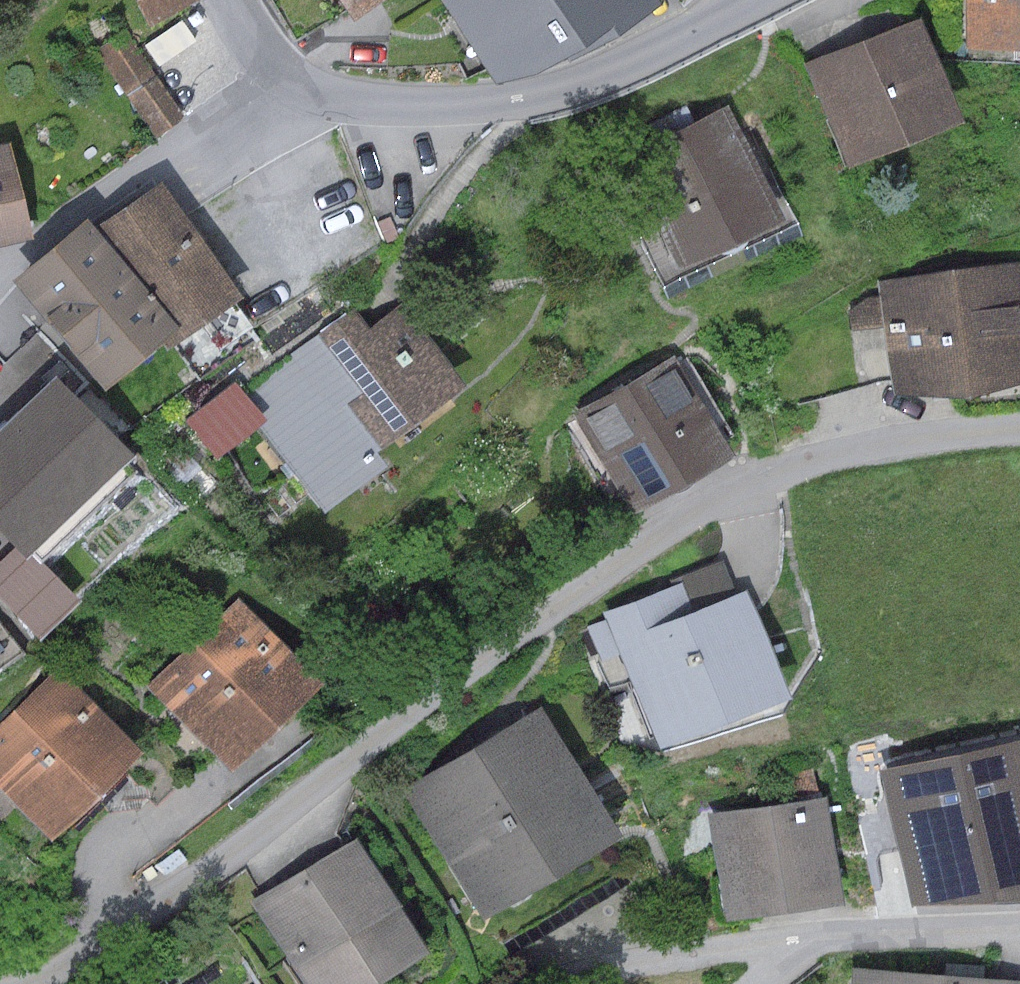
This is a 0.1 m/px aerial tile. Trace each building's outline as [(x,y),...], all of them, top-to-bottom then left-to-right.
[(147,23),(190,0),(134,0),(147,23)] [(351,19),(375,0),(336,0),(351,19)] [(546,0),(441,0),(495,87),(571,41),(546,0)] [(571,41),(604,20),(611,32),(655,5),(652,0),(546,0),(571,41)] [(963,46),(1019,48),(1019,0),(964,0),(963,46)] [(919,17),(801,62),(840,163),(958,118),(919,17)] [(182,20),(145,45),(160,66),(197,41),(182,20)] [(126,94),(156,74),(125,30),(96,50),(126,94)] [(156,74),(126,94),(154,135),(184,115),(156,74)] [(726,104),(620,154),(675,268),(781,219),(726,104)] [(0,144),(0,244),(29,238),(7,143),(0,144)] [(161,181),(89,226),(127,272),(172,326),(160,337),(165,345),(237,300),(161,181)] [(92,302),(127,272),(89,226),(82,217),(8,278),(29,303),(67,272),(92,302)] [(876,280),(890,396),(1019,381),(1019,263),(876,280)] [(92,302),(67,272),(29,303),(75,359),(113,328),(92,302)] [(127,272),(92,302),(113,328),(75,359),(98,387),(160,337),(172,326),(127,272)] [(358,394),(428,341),(400,303),(367,328),(352,308),(315,336),(358,394)] [(358,394),(315,336),(242,391),(235,381),(183,420),(212,459),(255,426),(321,512),(385,464),(375,450),(342,406),(358,394)] [(428,341),(358,394),(342,406),(375,450),(461,385),(428,341)] [(671,356),(572,414),(629,511),(728,453),(671,356)] [(75,505),(128,455),(51,375),(0,424),(0,427),(75,505)] [(0,427),(0,537),(11,548),(0,559),(0,600),(35,636),(74,599),(28,551),(75,505),(0,427)] [(680,581),(602,611),(606,620),(588,627),(600,660),(618,653),(655,747),(786,697),(744,589),(691,609),(680,581)] [(239,598),(145,685),(175,717),(209,753),(224,769),(318,682),(239,598)] [(0,722),(0,788),(46,837),(121,767),(137,752),(58,668),(0,722)] [(537,706),(399,788),(478,920),(616,837),(537,706)] [(137,752),(121,767),(155,804),(209,753),(175,717),(137,752)] [(1019,823),(1019,741),(880,769),(893,842),(1019,823)] [(824,797),(707,812),(721,918),(838,903),(824,797)] [(893,842),(906,907),(1019,901),(1019,823),(893,842)] [(249,901),(300,983),(371,983),(423,952),(353,837),(249,901)] [(852,968),(850,983),(1019,983),(1019,980),(852,968)]
